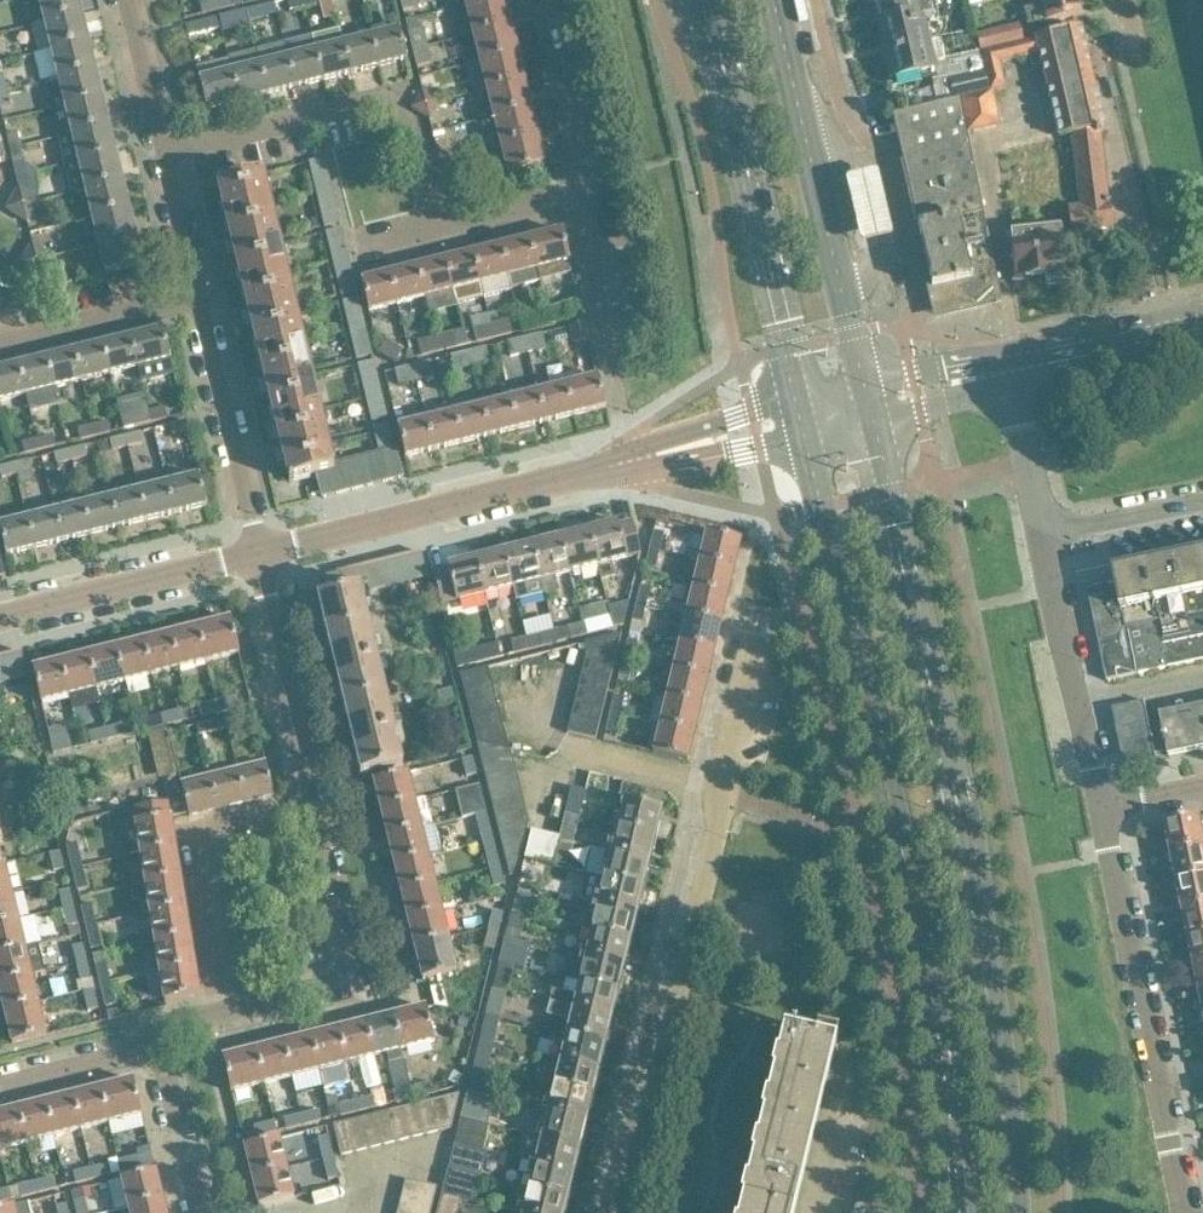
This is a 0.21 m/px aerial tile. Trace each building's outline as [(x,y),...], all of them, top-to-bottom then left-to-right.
[(78,0),(40,0),(46,23),(81,14),(78,0)] [(215,1),(217,10),(232,7),(230,0),(219,0),(215,1)] [(304,0),(294,0),(288,1),(291,11),(305,7),(304,0)] [(415,0),(401,0),(404,10),(417,7),(415,0)] [(504,0),(488,0),(466,6),(473,34),(511,24),(504,0)] [(930,0),(866,0),(873,27),(878,26),(892,81),(914,76),(915,81),(937,76),(923,15),(932,12),(930,0)] [(1077,0),(1040,0),(1042,7),(1023,11),(1028,27),(1080,14),(1077,0)] [(217,10),(215,1),(200,5),(203,14),(217,10)] [(265,17),(262,8),(248,12),(250,21),(265,17)] [(250,21),(248,12),(233,15),(235,25),(250,21)] [(88,42),(81,14),(46,23),(52,51),(88,42)] [(221,28),(219,19),(187,27),(189,36),(221,28)] [(517,52),(511,24),(473,34),(480,62),(517,52)] [(977,36),(980,52),(1024,41),(1020,25),(977,36)] [(1080,28),(1024,41),(980,52),(984,72),(989,93),(991,93),(1003,90),(997,65),(1038,55),(1057,138),(1071,136),(1080,207),(1067,209),(1070,233),(1113,228),(1110,202),(1108,202),(1099,132),(1105,131),(1080,28)] [(408,60),(400,30),(372,37),(379,67),(408,60)] [(423,30),(409,33),(413,50),(427,46),(423,30)] [(379,67),(372,37),(343,44),(351,74),(379,67)] [(95,70),(88,42),(52,51),(59,79),(95,70)] [(351,74),(343,44),(315,51),(323,81),(351,74)] [(431,63),(427,46),(413,50),(417,66),(431,63)] [(257,51),(228,58),(228,60),(231,72),(239,102),(267,95),(260,65),(257,51)] [(323,81),(315,51),(287,58),(295,88),(323,81)] [(525,80),(517,52),(480,62),(486,89),(525,80)] [(295,88),(287,58),(260,65),(267,95),(295,88)] [(228,60),(197,68),(200,80),(199,80),(207,110),(239,102),(231,72),(228,60)] [(102,98),(95,70),(59,79),(66,107),(102,98)] [(989,93),(984,72),(949,80),(954,102),(960,100),(989,93)] [(532,108),(525,80),(486,89),(493,117),(532,108)] [(6,92),(0,93),(0,104),(1,109),(10,107),(6,92)] [(439,103),(423,93),(413,110),(439,103)] [(999,127),(991,93),(989,93),(960,100),(968,135),(999,127)] [(109,125),(102,98),(66,107),(72,134),(109,125)] [(954,102),(892,116),(918,227),(929,276),(938,315),(990,303),(1001,301),(997,281),(984,214),(966,135),(968,135),(960,100),(954,102)] [(429,119),(439,103),(413,110),(429,119)] [(538,135),(532,108),(493,117),(500,145),(538,135)] [(115,153),(109,125),(72,134),(79,162),(115,153)] [(17,133),(7,135),(11,150),(20,147),(17,133)] [(546,164),(538,135),(500,145),(507,174),(546,164)] [(24,163),(20,147),(11,150),(14,165),(24,163)] [(453,159),(437,150),(427,167),(453,159)] [(122,181),(115,153),(79,162),(85,190),(122,181)] [(325,159),(310,163),(312,174),(328,170),(325,159)] [(443,176),(453,159),(427,167),(443,176)] [(330,181),(328,170),(312,174),(315,184),(330,181)] [(225,215),(270,204),(263,174),(218,185),(225,215)] [(874,175),(846,182),(842,188),(857,249),(862,251),(890,245),(892,238),(878,179),(874,175)] [(129,209),(122,181),(85,190),(92,218),(129,209)] [(333,192),(330,181),(315,184),(318,195),(333,192)] [(40,202),(19,190),(7,210),(40,202)] [(335,202),(333,192),(318,195),(320,206),(335,202)] [(27,223),(40,202),(7,210),(27,223)] [(338,213),(335,202),(320,206),(323,217),(338,213)] [(287,274),(270,204),(225,215),(232,244),(226,245),(228,258),(235,256),(242,284),(287,274)] [(136,237),(129,209),(92,218),(99,246),(136,237)] [(340,224),(338,213),(323,217),(325,227),(340,224)] [(344,241),(341,230),(327,234),(329,244),(344,241)] [(562,231),(529,239),(536,270),(537,269),(540,283),(563,278),(573,275),(569,261),(562,231)] [(1061,231),(1009,237),(1014,282),(1044,279),(1045,286),(1067,284),(1061,231)] [(143,265),(136,237),(99,246),(106,275),(143,265)] [(529,239),(501,246),(508,276),(512,290),(540,283),(537,269),(536,270),(529,239)] [(346,252),(344,241),(329,244),(332,255),(346,252)] [(54,257),(32,245),(20,266),(54,257)] [(501,246),(473,253),(480,283),(484,297),(512,290),(508,276),(501,246)] [(349,262),(346,252),(332,255),(334,266),(349,262)] [(473,253),(445,260),(453,290),(456,303),(484,297),(480,283),(473,253)] [(41,278),(54,257),(20,266),(41,278)] [(445,260),(418,267),(425,297),(429,314),(457,307),(456,303),(453,290),(445,260)] [(351,273),(349,262),(334,266),(337,276),(351,273)] [(425,297),(418,267),(390,274),(397,304),(425,297)] [(354,284),(351,273),(337,276),(339,287),(354,284)] [(304,342),(287,274),(242,284),(249,313),(242,314),(245,326),(252,325),(259,353),(304,342)] [(397,304),(390,274),(361,281),(369,311),(397,304)] [(356,294),(354,284),(339,287),(342,298),(356,294)] [(360,309),(358,300),(344,303),(346,313),(360,309)] [(564,307),(547,311),(550,324),(567,320),(564,307)] [(363,319),(360,309),(346,313),(349,322),(363,319)] [(550,324),(547,311),(530,315),(533,328),(550,324)] [(365,328),(363,319),(349,322),(351,331),(365,328)] [(508,320),(492,325),(495,338),(512,334),(508,320)] [(589,340),(585,324),(572,328),(576,344),(589,340)] [(495,338),(492,325),(474,329),(478,342),(495,338)] [(367,337),(365,328),(351,331),(353,341),(367,337)] [(164,331),(131,339),(138,368),(142,382),(174,374),(164,331)] [(452,334),(436,338),(439,352),(456,347),(452,334)] [(545,348),(542,335),(525,339),(528,353),(545,348)] [(369,347),(367,337),(353,341),(355,350),(369,347)] [(439,352),(436,338),(418,343),(422,356),(439,352)] [(138,368),(131,339),(102,345),(110,375),(138,368)] [(528,353),(525,339),(508,344),(511,357),(528,353)] [(320,411),(304,342),(259,353),(265,382),(259,383),(261,395),(268,393),(275,422),(320,411)] [(387,342),(380,353),(395,363),(402,351),(387,342)] [(110,375),(102,345),(75,352),(82,382),(110,375)] [(372,356),(369,347),(355,350),(358,359),(372,356)] [(489,362),(486,349),(469,353),(472,367),(489,362)] [(82,382),(75,352),(47,359),(54,389),(82,382)] [(472,367),(469,353),(452,357),(456,371),(472,367)] [(47,359),(19,366),(26,396),(30,413),(58,405),(54,389),(47,359)] [(434,376),(430,362),(413,367),(417,380),(434,376)] [(376,372),(373,363),(359,366),(361,375),(376,372)] [(19,366),(0,370),(0,402),(26,396),(19,366)] [(417,380),(413,367),(396,371),(400,384),(417,380)] [(378,381),(376,372),(361,375),(364,385),(378,381)] [(606,408),(599,378),(566,386),(574,416),(606,408)] [(380,391),(378,381),(364,385),(366,394),(380,391)] [(574,416),(566,386),(538,393),(546,423),(574,416)] [(382,400),(380,391),(366,394),(368,404),(382,400)] [(546,423),(538,393),(510,400),(517,430),(546,423)] [(385,410),(382,400),(368,404),(371,413),(385,410)] [(517,430),(510,400),(483,407),(490,437),(517,430)] [(490,437),(483,407),(455,414),(462,444),(490,437)] [(164,409),(149,413),(151,422),(166,418),(164,409)] [(387,419),(385,410),(371,413),(373,422),(387,419)] [(333,465),(320,411),(275,422),(282,451),(275,452),(278,464),(285,462),(289,482),(317,475),(332,471),(331,465),(333,465)] [(151,422),(149,413),(133,417),(135,426),(151,422)] [(462,444),(455,414),(426,421),(434,451),(462,444)] [(123,429),(119,415),(108,417),(109,423),(93,427),(95,436),(123,429)] [(434,451),(426,421),(398,428),(405,458),(434,451)] [(188,431),(186,422),(172,426),(174,435),(188,431)] [(389,425),(374,429),(380,453),(379,454),(386,483),(402,479),(389,425)] [(95,436),(93,427),(79,430),(81,440),(95,436)] [(140,434),(126,437),(128,446),(142,442),(140,434)] [(53,436),(38,440),(40,451),(56,447),(53,436)] [(128,446),(126,437),(111,441),(113,450),(128,446)] [(40,451),(38,440),(22,444),(25,455),(40,451)] [(88,457),(85,447),(85,446),(70,450),(72,461),(88,457)] [(72,461),(70,450),(54,454),(57,465),(72,461)] [(386,483),(379,454),(363,457),(370,487),(386,483)] [(370,487),(363,457),(347,461),(354,491),(370,487)] [(30,460),(14,464),(17,475),(18,475),(21,485),(34,482),(31,472),(32,471),(30,461),(30,460)] [(354,491),(347,461),(333,465),(331,465),(332,471),(338,494),(354,491)] [(14,464),(0,468),(0,474),(1,479),(17,475),(14,464)] [(338,494),(332,471),(317,475),(322,498),(338,494)] [(207,507),(199,477),(166,485),(174,515),(207,507)] [(174,515),(166,485),(138,492),(146,522),(174,515)] [(146,522),(138,492),(110,499),(117,529),(146,522)] [(117,529),(110,499),(83,506),(90,536),(117,529)] [(90,536),(83,506),(55,513),(62,543),(90,536)] [(62,543),(55,513),(27,520),(35,550),(62,543)] [(27,520),(0,527),(0,533),(6,557),(35,550),(27,520)] [(641,556),(633,522),(618,525),(618,524),(589,531),(598,567),(602,581),(616,577),(612,563),(641,556)] [(598,567),(589,531),(561,538),(570,574),(598,567)] [(665,534),(654,532),(650,549),(660,552),(665,534)] [(707,533),(700,561),(734,569),(741,541),(707,533)] [(570,574),(561,538),(533,545),(545,595),(545,596),(559,592),(556,577),(570,574)] [(545,595),(533,545),(504,552),(513,586),(516,601),(545,595)] [(656,569),(660,552),(650,549),(646,567),(656,569)] [(513,586),(504,552),(477,558),(485,593),(513,586)] [(1180,557),(1190,605),(1202,602),(1202,553),(1180,557)] [(410,582),(404,557),(387,561),(393,586),(410,582)] [(1180,557),(1150,564),(1159,611),(1190,605),(1180,557)] [(485,593),(477,558),(447,566),(447,568),(432,572),(440,605),(485,593)] [(393,586),(387,561),(370,565),(376,590),(393,586)] [(728,596),(734,569),(700,561),(694,588),(728,596)] [(1122,569),(1114,571),(1117,584),(1124,613),(1127,627),(1161,620),(1159,611),(1150,564),(1122,569)] [(376,590),(370,565),(353,569),(358,590),(367,588),(368,592),(376,590)] [(358,590),(353,569),(336,573),(338,581),(320,586),(323,599),(358,590)] [(1106,587),(1089,590),(1090,598),(1094,597),(1098,618),(1124,613),(1117,584),(1106,587)] [(651,589),(641,586),(637,604),(647,606),(651,589)] [(371,606),(368,592),(367,588),(358,590),(323,599),(317,600),(326,636),(369,625),(365,608),(371,606)] [(721,624),(728,596),(694,588),(688,615),(721,624)] [(624,626),(630,602),(608,607),(608,608),(613,629),(624,626)] [(1190,605),(1201,662),(1202,662),(1202,602),(1190,605)] [(608,608),(608,607),(607,603),(579,610),(582,623),(581,624),(584,636),(613,629),(608,608)] [(643,624),(647,606),(637,604),(632,621),(643,624)] [(1201,662),(1190,605),(1159,611),(1161,620),(1170,669),(1201,662)] [(1127,627),(1124,613),(1094,618),(1100,647),(1130,641),(1127,627)] [(715,651),(721,624),(688,615),(681,643),(715,651)] [(1170,669),(1161,620),(1127,627),(1130,641),(1137,676),(1170,669)] [(239,655),(231,621),(197,629),(206,663),(239,655)] [(581,624),(568,627),(571,640),(584,636),(581,624)] [(373,642),(369,625),(326,636),(333,665),(326,667),(327,673),(384,659),(379,641),(373,642)] [(206,663),(197,629),(170,635),(178,670),(206,663)] [(554,631),(526,638),(529,650),(557,643),(554,631)] [(640,635),(630,632),(624,659),(634,662),(640,635)] [(622,634),(585,644),(586,658),(615,665),(622,634)] [(178,670),(170,635),(142,642),(151,676),(178,670)] [(529,650),(526,638),(511,642),(514,654),(529,650)] [(1130,641),(1100,647),(1102,654),(1106,653),(1110,674),(1106,674),(1108,682),(1137,676),(1130,641)] [(151,676),(142,642),(115,649),(123,683),(151,676)] [(708,679),(715,651),(681,643),(674,671),(708,679)] [(123,683),(115,649),(87,655),(96,689),(123,683)] [(498,649),(455,660),(458,669),(500,658),(498,649)] [(26,676),(20,652),(3,656),(9,680),(26,676)] [(96,689),(87,655),(60,662),(69,696),(96,689)] [(3,656),(0,657),(0,683),(9,680),(3,656)] [(615,665),(586,658),(582,673),(611,680),(615,665)] [(388,676),(384,659),(327,673),(329,680),(336,678),(343,707),(386,697),(381,678),(388,676)] [(630,679),(634,662),(624,659),(619,677),(630,679)] [(60,662),(32,669),(40,703),(69,696),(60,662)] [(494,681),(491,668),(460,677),(463,689),(494,681)] [(702,707),(708,679),(674,671),(668,699),(702,707)] [(611,680),(582,673),(578,688),(607,695),(610,682),(611,680)] [(497,694),(494,681),(463,689),(466,702),(497,694)] [(607,695),(578,688),(575,703),(604,710),(607,695)] [(497,694),(466,702),(470,715),(500,707),(497,694)] [(625,699),(614,696),(610,714),(621,716),(625,699)] [(163,727),(191,720),(185,697),(176,700),(179,711),(160,716),(163,727)] [(390,712),(386,697),(343,707),(349,735),(342,737),(344,744),(401,731),(396,710),(390,712)] [(236,698),(217,702),(220,713),(238,708),(236,698)] [(695,734),(702,707),(668,699),(661,726),(695,734)] [(1164,724),(1164,725),(1151,728),(1146,700),(1144,701),(1144,703),(1114,709),(1115,716),(1119,715),(1129,763),(1124,764),(1125,766),(1158,759),(1157,755),(1170,752),(1171,757),(1202,751),(1202,716),(1164,724)] [(220,713),(217,702),(199,707),(201,717),(220,713)] [(604,710),(575,703),(571,718),(600,725),(604,710)] [(500,707),(470,715),(473,727),(504,719),(500,707)] [(616,734),(621,716),(610,714),(606,731),(616,734)] [(163,727),(160,716),(144,720),(146,731),(163,727)] [(228,729),(226,719),(226,718),(197,726),(199,736),(228,729)] [(600,725),(571,718),(567,733),(575,735),(596,740),(600,725)] [(504,719),(473,727),(476,740),(511,749),(504,719)] [(124,725),(107,729),(109,740),(127,736),(124,725)] [(689,762),(695,734),(661,726),(655,754),(689,762)] [(109,740),(107,729),(89,734),(92,744),(109,740)] [(405,746),(401,731),(344,744),(345,750),(352,748),(360,778),(403,768),(398,748),(405,746)] [(52,743),(51,743),(54,754),(71,749),(69,739),(52,743)] [(511,749),(476,740),(477,743),(484,772),(515,764),(512,752),(511,749)] [(473,758),(462,760),(467,778),(477,775),(473,758)] [(273,797),(266,764),(239,771),(246,803),(273,797)] [(515,764),(484,772),(488,787),(518,779),(515,764)] [(246,803),(239,771),(210,777),(218,810),(246,803)] [(416,802),(416,801),(409,775),(374,784),(381,810),(416,802)] [(218,810),(210,777),(181,784),(189,817),(218,810)] [(518,779),(488,787),(492,802),(522,794),(518,779)] [(487,813),(480,785),(456,791),(463,819),(476,816),(487,813)] [(572,788),(565,816),(579,819),(580,819),(585,797),(586,791),(572,788)] [(522,794),(492,802),(495,817),(526,809),(522,794)] [(433,827),(426,799),(416,801),(416,802),(381,810),(387,838),(433,827)] [(658,824),(661,810),(618,800),(615,813),(620,814),(617,827),(658,837),(661,825),(658,824)] [(176,849),(172,820),(169,805),(136,811),(138,823),(136,824),(141,855),(176,849)] [(526,809),(495,817),(510,876),(512,876),(527,830),(529,824),(526,809)] [(494,841),(487,813),(476,816),(483,844),(494,841)] [(573,844),(579,819),(565,816),(560,838),(559,841),(573,844)] [(1202,817),(1167,824),(1173,853),(1202,847),(1202,820),(1202,817)] [(436,826),(433,827),(387,838),(394,866),(429,857),(443,854),(436,826)] [(655,850),(658,837),(617,827),(614,841),(609,840),(606,852),(648,863),(652,849),(655,850)] [(588,848),(573,844),(559,841),(560,838),(532,832),(525,860),(554,866),(558,851),(585,858),(588,848)] [(77,844),(68,846),(66,846),(72,869),(82,866),(77,844)] [(1173,853),(1179,882),(1202,877),(1202,847),(1173,853)] [(181,878),(176,849),(141,855),(145,883),(181,878)] [(501,869),(496,850),(485,853),(490,871),(501,869)] [(60,852),(50,854),(54,873),(65,870),(60,852)] [(645,876),(648,863),(606,852),(602,866),(608,868),(605,879),(645,890),(648,876),(645,876)] [(436,884),(429,857),(394,866),(400,893),(436,884)] [(20,863),(6,867),(5,865),(1,866),(0,866),(0,897),(12,894),(27,890),(20,863)] [(88,889),(82,866),(72,869),(77,891),(88,889)] [(504,885),(501,869),(490,871),(494,888),(504,885)] [(586,875),(580,900),(599,905),(636,914),(639,900),(642,901),(645,890),(605,879),(586,875)] [(1179,882),(1185,911),(1202,907),(1202,877),(1179,882)] [(186,907),(181,878),(145,883),(150,913),(186,907)] [(443,912),(436,884),(400,893),(407,920),(443,912)] [(70,890),(69,890),(59,893),(63,910),(74,908),(70,890)] [(532,897),(518,893),(512,911),(511,912),(527,916),(532,897)] [(12,894),(0,897),(0,926),(19,921),(12,894)] [(573,909),(575,900),(560,896),(558,906),(573,909)] [(92,905),(83,907),(81,907),(86,928),(97,926),(92,905)] [(633,927),(636,914),(599,905),(592,931),(633,941),(636,928),(633,927)] [(191,937),(186,907),(150,913),(155,942),(191,937)] [(1185,911),(1191,939),(1202,937),(1202,907),(1185,911)] [(78,925),(74,908),(63,910),(68,928),(78,925)] [(499,932),(504,914),(493,911),(489,929),(499,932)] [(443,912),(407,920),(414,948),(450,940),(443,912)] [(520,942),(527,916),(511,912),(505,938),(515,940),(515,941),(520,942)] [(19,921),(0,926),(0,955),(25,948),(19,921)] [(102,947),(97,926),(86,928),(91,950),(102,947)] [(495,950),(499,932),(489,929),(484,948),(495,950)] [(630,953),(633,941),(592,931),(586,956),(623,966),(626,952),(630,953)] [(196,966),(191,937),(155,942),(160,972),(196,966)] [(1191,939),(1197,968),(1202,967),(1202,937),(1191,939)] [(509,966),(515,941),(515,940),(505,938),(499,964),(509,966)] [(458,973),(450,940),(414,948),(422,981),(458,973)] [(25,948),(0,955),(0,983),(32,975),(45,972),(39,945),(25,948)] [(87,962),(83,945),(73,948),(77,965),(87,962)] [(620,979),(623,966),(586,956),(580,982),(620,992),(623,980),(620,979)] [(92,980),(87,962),(77,965),(81,982),(92,980)] [(106,963),(96,965),(101,987),(111,984),(106,963)] [(508,993),(514,968),(514,967),(509,966),(499,964),(493,989),(508,993)] [(201,996),(196,966),(160,972),(165,1002),(201,996)] [(32,975),(0,983),(0,993),(5,1012),(39,1003),(32,975)] [(617,1005),(620,992),(580,982),(580,983),(567,980),(563,993),(553,990),(550,1002),(611,1018),(614,1004),(617,1005)] [(116,1005),(111,984),(101,987),(106,1008),(116,1005)] [(448,1009),(443,986),(431,989),(435,1006),(448,1009)] [(501,1020),(508,993),(493,989),(486,1016),(501,1020)] [(99,1009),(94,990),(83,992),(88,1012),(99,1009)] [(607,1031),(611,1018),(550,1002),(547,1016),(569,1022),(566,1034),(608,1044),(611,1032),(607,1031)] [(47,1036),(39,1003),(5,1012),(13,1045),(47,1036)] [(434,1043),(425,1009),(394,1017),(402,1051),(434,1043)] [(495,1045),(501,1020),(486,1016),(480,1041),(495,1045)] [(402,1051),(394,1017),(365,1024),(374,1058),(388,1055),(390,1064),(404,1060),(402,1051)] [(374,1058),(365,1024),(338,1030),(346,1065),(374,1058)] [(346,1065),(338,1030),(310,1037),(318,1071),(346,1065)] [(605,1057),(608,1044),(566,1034),(560,1059),(598,1069),(601,1056),(605,1057)] [(828,1050),(834,1051),(837,1041),(815,1036),(813,1045),(782,1037),(781,1039),(782,1039),(740,1212),(789,1212),(828,1050)] [(318,1071),(310,1037),(283,1044),(291,1078),(318,1071)] [(488,1071),(495,1045),(480,1041),(473,1068),(488,1071)] [(291,1078),(283,1044),(255,1051),(263,1085),(291,1078)] [(263,1085),(255,1051),(222,1059),(231,1093),(263,1085)] [(595,1083),(598,1069),(560,1059),(553,1086),(595,1096),(598,1083),(595,1083)] [(482,1097),(488,1071),(473,1068),(467,1094),(482,1097)] [(141,1115),(133,1081),(100,1089),(108,1123),(141,1115)] [(430,1083),(412,1088),(414,1098),(433,1093),(430,1083)] [(592,1108),(595,1096),(553,1086),(547,1111),(586,1121),(589,1107),(592,1108)] [(414,1098),(412,1088),(393,1092),(396,1103),(414,1098)] [(108,1123),(100,1089),(72,1096),(81,1130),(108,1123)] [(459,1095),(442,1099),(420,1105),(428,1136),(450,1131),(459,1095)] [(81,1130),(72,1096),(45,1103),(53,1137),(81,1130)] [(374,1097),(356,1101),(359,1112),(376,1108),(374,1097)] [(359,1112),(356,1101),(339,1106),(341,1116),(359,1112)] [(45,1103),(17,1110),(25,1144),(39,1140),(42,1153),(56,1150),(53,1137),(45,1103)] [(428,1136),(420,1105),(406,1108),(414,1140),(428,1136)] [(414,1140),(406,1108),(392,1112),(399,1143),(414,1140)] [(17,1110),(0,1114),(0,1150),(25,1144),(17,1110)] [(319,1111),(300,1115),(303,1126),(322,1121),(319,1111)] [(583,1134),(586,1121),(547,1111),(540,1138),(582,1148),(586,1135),(583,1134)] [(399,1143),(392,1112),(378,1115),(385,1147),(399,1143)] [(303,1126),(300,1115),(272,1122),(275,1133),(303,1126)] [(385,1147),(378,1115),(364,1119),(371,1150),(385,1147)] [(490,1126),(461,1118),(455,1144),(484,1152),(490,1126)] [(371,1150),(364,1119),(349,1123),(356,1154),(371,1150)] [(275,1133),(272,1122),(254,1127),(257,1138),(275,1133)] [(356,1154),(349,1123),(333,1126),(340,1158),(356,1154)] [(334,1158),(329,1136),(318,1139),(323,1161),(334,1158)] [(580,1160),(582,1148),(540,1138),(534,1164),(573,1173),(577,1159),(580,1160)] [(286,1170),(279,1140),(243,1148),(251,1178),(286,1170)] [(488,1153),(484,1152),(455,1144),(450,1166),(483,1174),(488,1153)] [(138,1156),(118,1161),(120,1172),(141,1167),(138,1156)] [(339,1179),(334,1158),(323,1161),(328,1181),(339,1179)] [(120,1172),(118,1161),(90,1168),(93,1179),(120,1172)] [(570,1186),(573,1173),(534,1164),(528,1191),(570,1201),(573,1187),(570,1186)] [(93,1179),(90,1168),(74,1172),(76,1183),(93,1179)] [(294,1199),(286,1170),(251,1178),(258,1208),(294,1199)] [(481,1179),(448,1170),(441,1196),(461,1201),(475,1205),(481,1179)] [(163,1200),(156,1172),(112,1182),(119,1211),(129,1208),(163,1200)] [(54,1178),(36,1182),(39,1193),(57,1189),(54,1178)] [(433,1204),(436,1189),(406,1181),(402,1196),(433,1204)] [(39,1193),(36,1182),(19,1187),(22,1197),(39,1193)] [(12,1200),(9,1189),(0,1192),(0,1203),(12,1200)] [(82,1189),(71,1192),(76,1212),(88,1212),(82,1189)] [(570,1201),(528,1191),(522,1212),(564,1212),(564,1211),(567,1212),(570,1201)] [(433,1204),(402,1196),(399,1210),(411,1212),(430,1212),(433,1204)] [(461,1201),(441,1196),(437,1212),(458,1212),(461,1201)] [(163,1200),(129,1208),(130,1212),(166,1212),(163,1200)] [(0,1210),(0,1212),(30,1212),(28,1203),(15,1207),(0,1210)] [(67,1205),(56,1207),(58,1212),(69,1212),(67,1205)]
